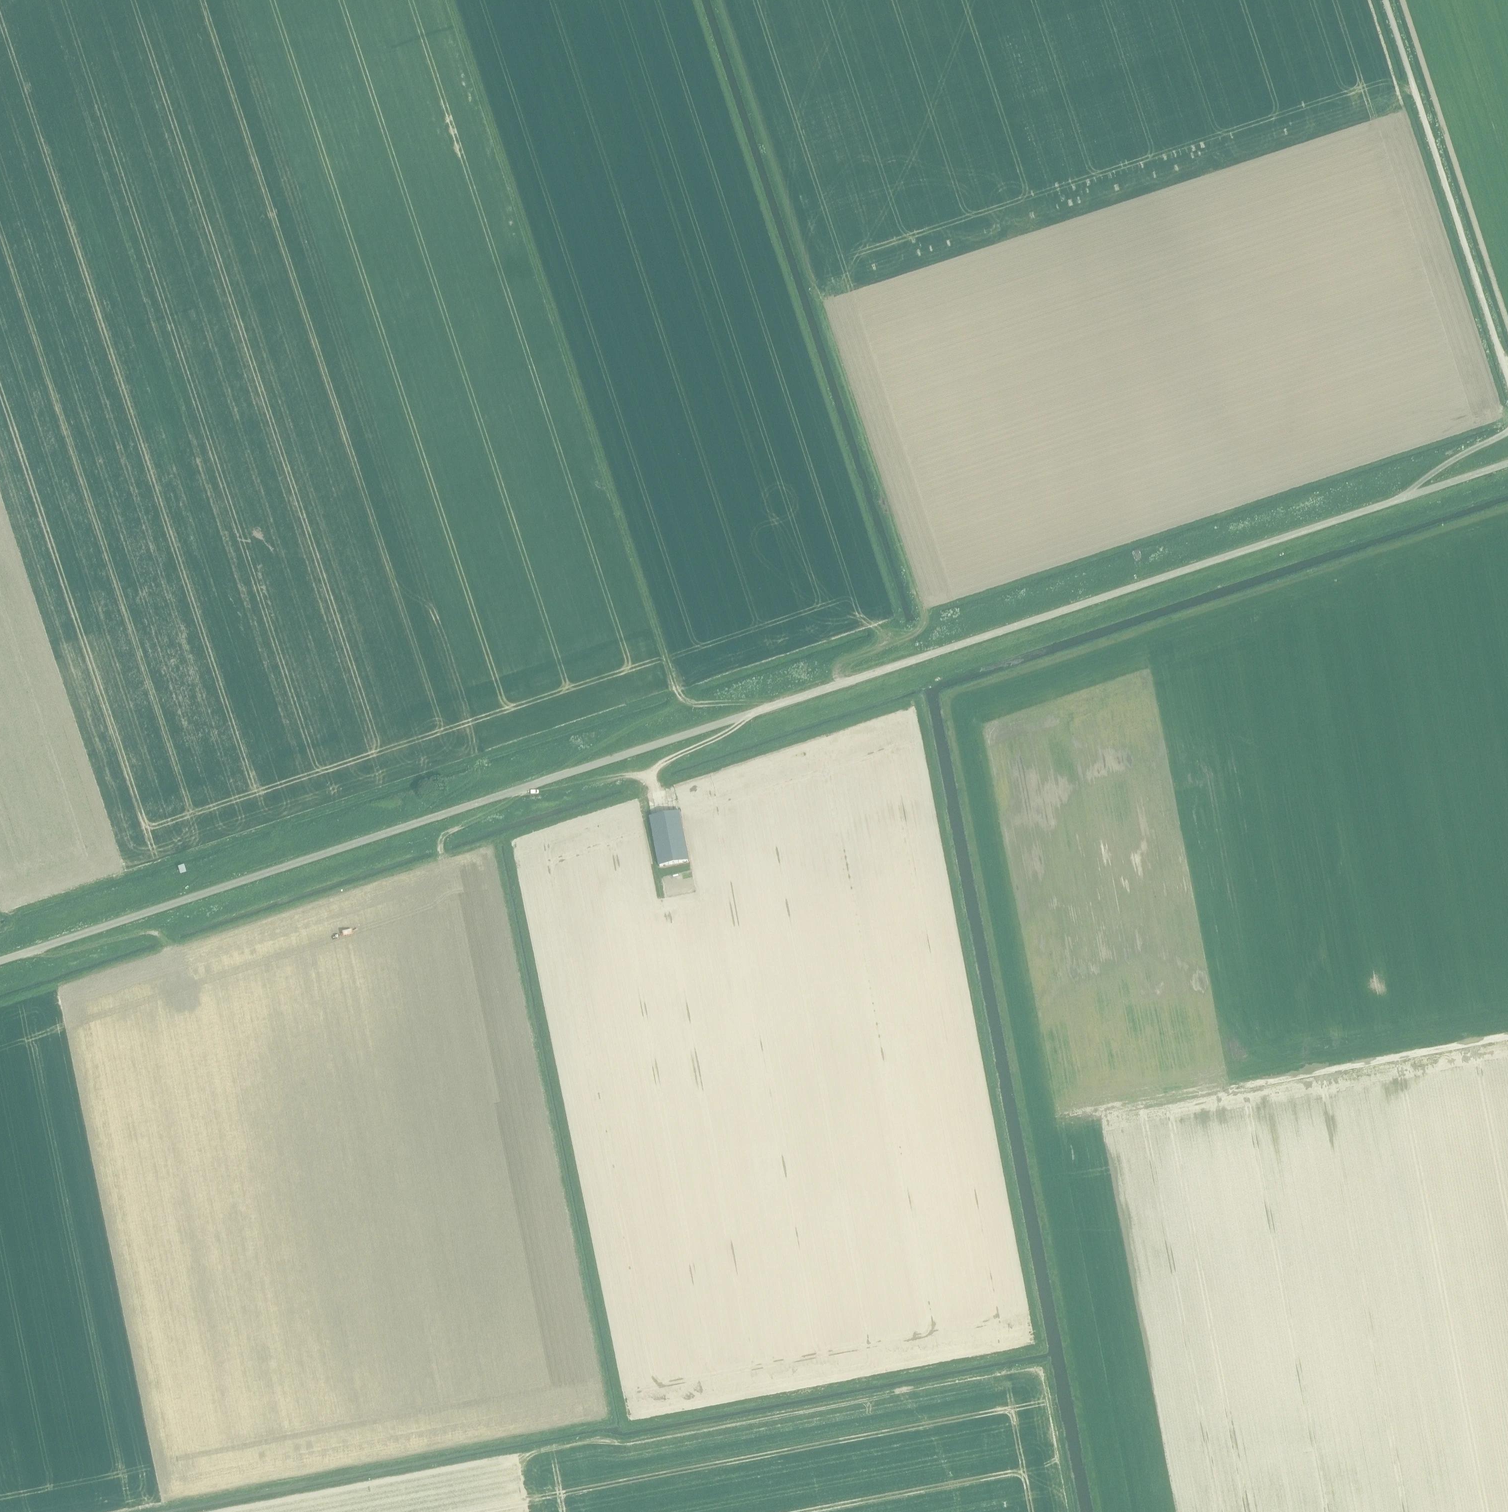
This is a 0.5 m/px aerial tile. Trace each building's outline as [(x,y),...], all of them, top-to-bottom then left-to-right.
[(1132,554),(1135,563),(1142,560),(1139,552),(1132,554)] [(679,812),(650,817),(659,867),(689,861),(679,812)]
